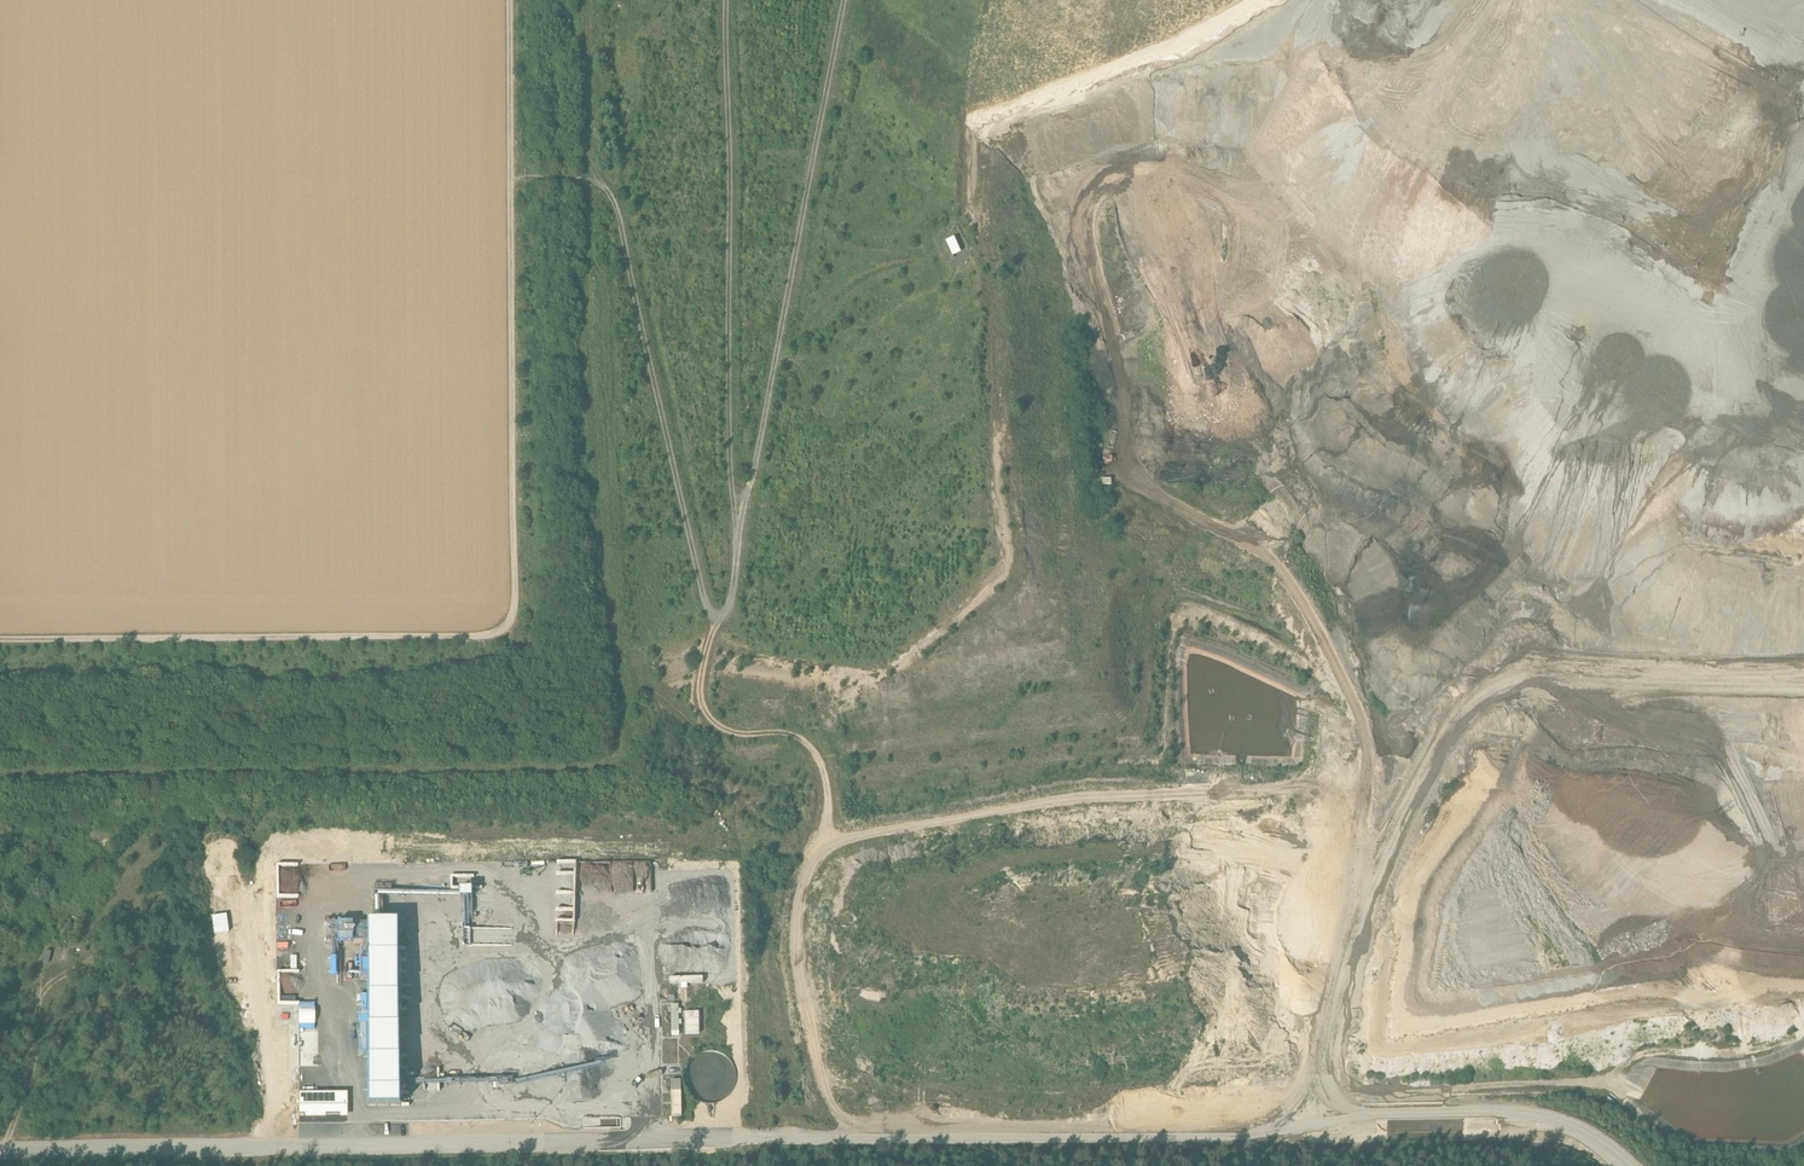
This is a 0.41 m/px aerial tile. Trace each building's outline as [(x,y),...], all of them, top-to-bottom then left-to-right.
[(431,882),(431,864),(414,864),(414,881),(431,882)] [(58,932),(58,945),(68,945),(69,932),(58,932)] [(614,1008),(624,1017),(634,1006),(625,997),(614,1008)] [(703,1010),(686,1011),(687,1034),(704,1033),(703,1010)] [(587,1026),(599,1035),(600,1033),(606,1037),(610,1031),(608,1030),(612,1026),(595,1014),(587,1026)] [(612,1057),(607,1062),(614,1069),(640,1040),(629,1031),(609,1054),(612,1057)] [(685,1078),(673,1078),(674,1114),(686,1114),(685,1078)]
